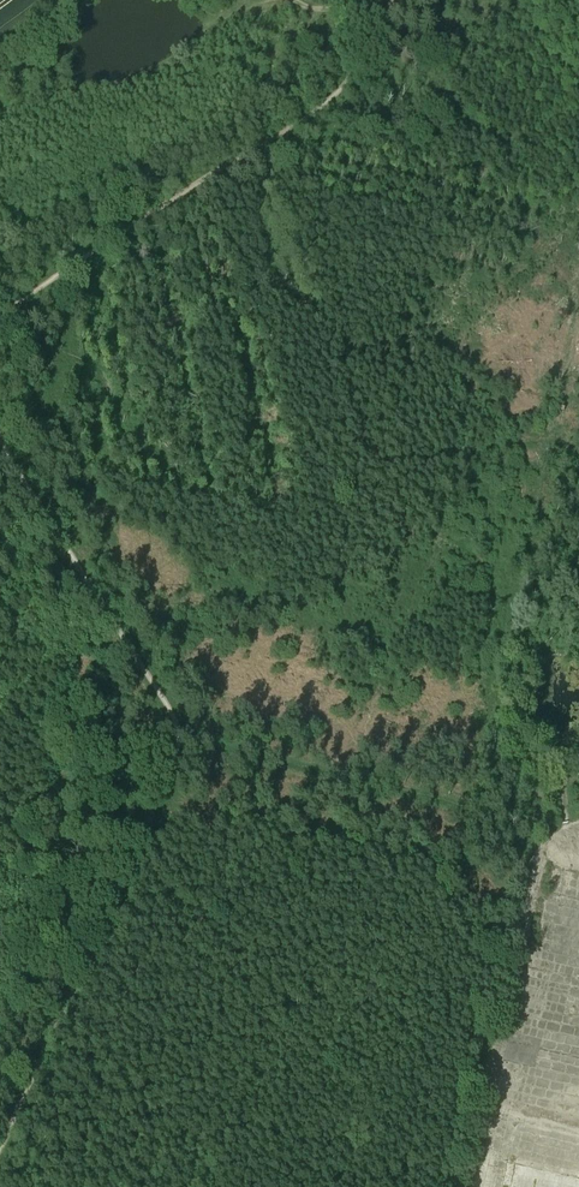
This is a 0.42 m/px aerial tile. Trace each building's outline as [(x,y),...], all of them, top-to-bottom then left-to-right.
[(513,1164),(508,1186),(578,1186),(578,1177),(513,1164)]
